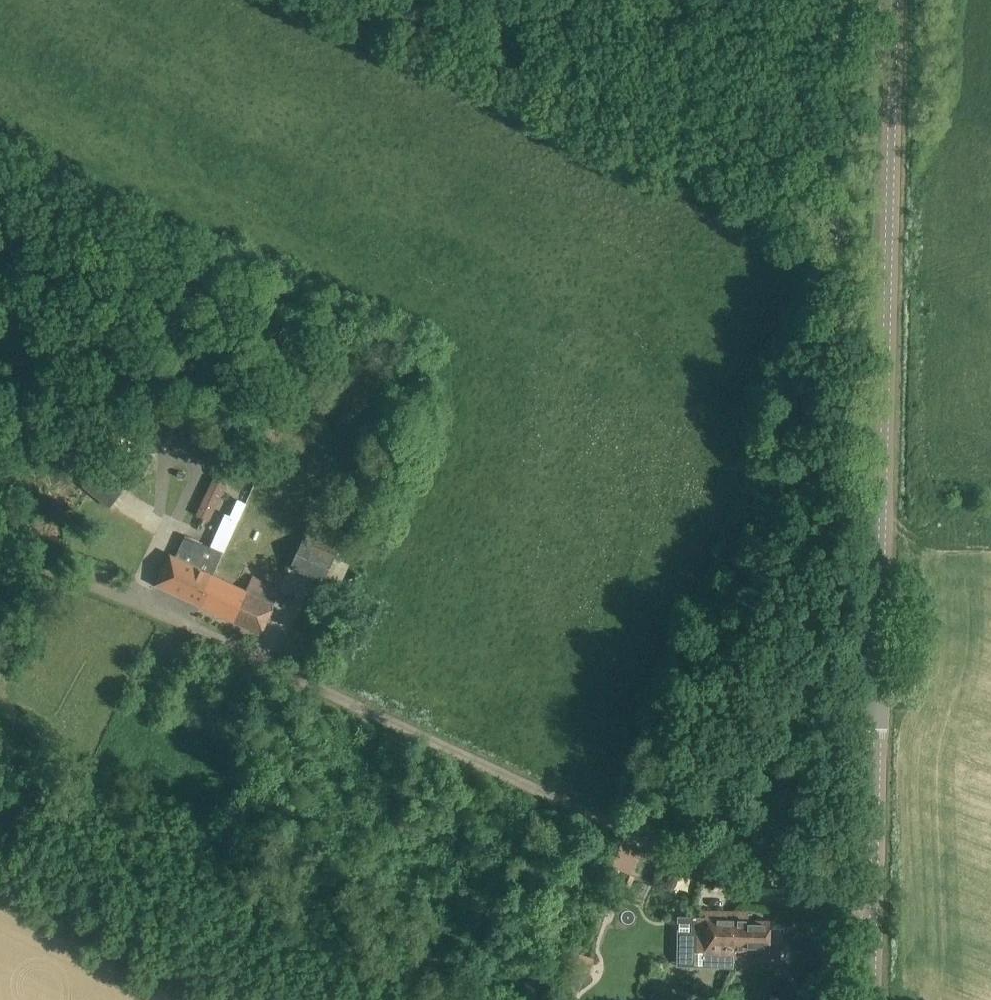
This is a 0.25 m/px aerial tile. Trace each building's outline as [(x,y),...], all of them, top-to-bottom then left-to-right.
[(147,463),(123,448),(110,469),(135,484),(147,463)] [(123,492),(95,470),(82,486),(111,508),(123,492)] [(212,546),(185,534),(176,555),(173,553),(172,555),(171,555),(157,583),(200,603),(214,575),(223,554),(235,527),(222,521),(212,546)] [(290,566),(324,581),(336,555),(302,540),(290,566)] [(245,590),(214,575),(200,603),(260,632),(274,604),(274,603),(281,588),(252,575),(245,590)] [(602,896),(596,911),(603,914),(610,899),(602,896)] [(735,923),(735,912),(704,911),(704,917),(689,916),(688,950),(703,950),(703,955),(734,956),(735,923)] [(734,956),(747,956),(747,950),(769,950),(770,920),(748,919),(749,912),(735,912),(735,923),(734,956)] [(587,978),(593,958),(577,952),(570,973),(587,978)]
